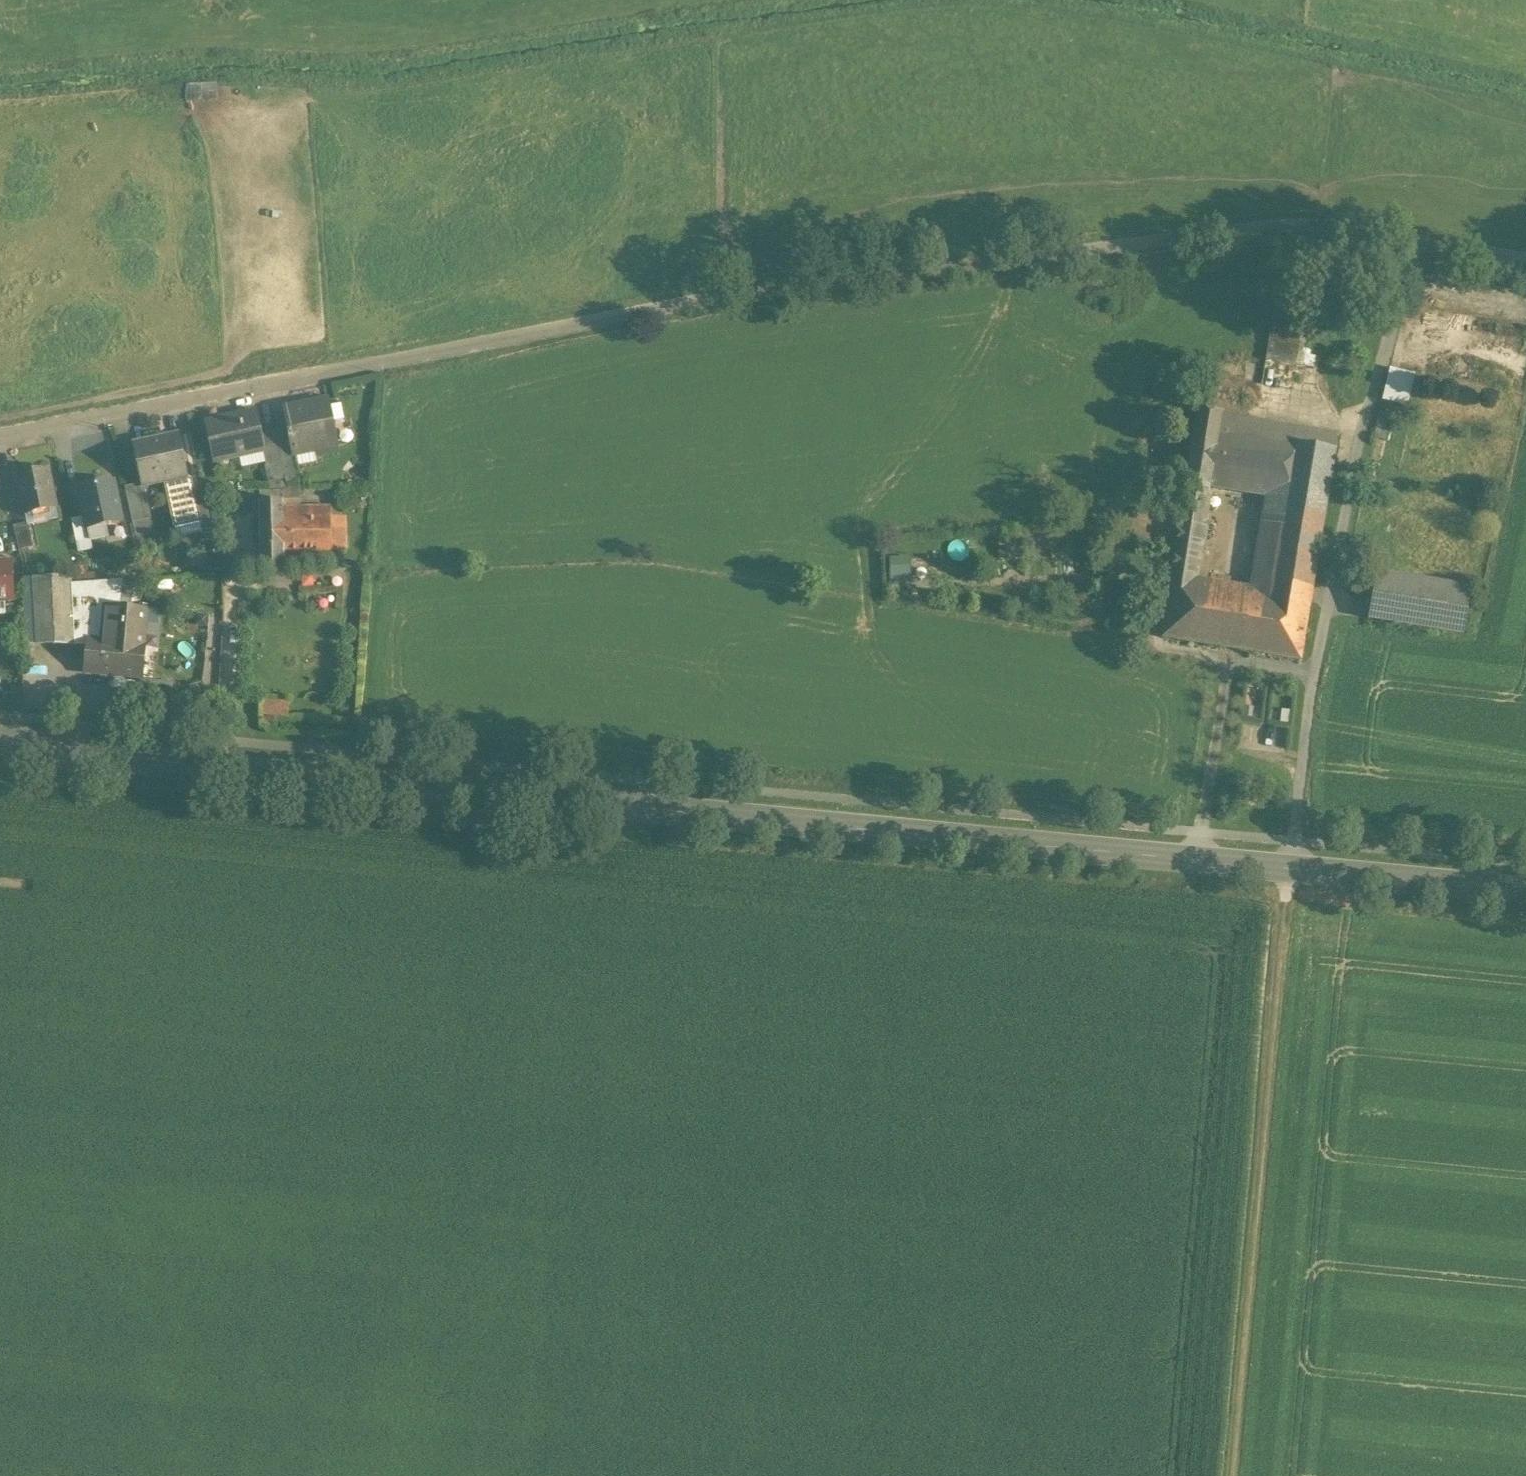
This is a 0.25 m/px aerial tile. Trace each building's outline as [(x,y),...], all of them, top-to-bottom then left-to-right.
[(219,107),(219,88),(192,88),(192,107),(219,107)] [(1304,316),(1275,312),(1268,360),(1297,364),(1304,316)] [(1383,398),(1409,404),(1417,372),(1392,365),(1383,398)] [(329,400),(285,408),(289,428),(294,455),(295,455),(338,446),(329,400)] [(1199,408),(1186,489),(1210,491),(1210,486),(1222,412),(1199,408)] [(255,412),(226,418),(226,416),(207,420),(216,461),(263,451),(265,450),(261,434),(256,410),(255,410),(255,412)] [(1394,414),(1381,411),(1375,438),(1388,441),(1394,414)] [(1222,412),(1210,486),(1224,489),(1236,416),(1236,414),(1222,412)] [(1339,434),(1236,416),(1224,489),(1267,497),(1263,521),(1323,531),(1339,434)] [(289,428),(277,431),(283,462),(296,459),(295,455),(294,455),(289,428)] [(277,431),(261,434),(265,450),(263,451),(266,465),(283,462),(277,431)] [(180,435),(133,445),(142,485),(167,480),(173,478),(172,472),(187,469),(180,435)] [(48,469),(18,476),(26,515),(57,508),(48,469)] [(187,469),(172,472),(173,478),(167,480),(177,524),(198,519),(195,507),(188,474),(187,469)] [(114,481),(79,489),(85,516),(87,529),(88,529),(107,525),(123,522),(114,481)] [(126,487),(133,522),(146,519),(138,484),(126,487)] [(1210,491),(1186,489),(1182,514),(1205,518),(1210,491)] [(283,501),(273,501),(273,499),(270,499),(270,501),(260,501),(261,569),(284,568),(283,508),(283,501)] [(207,504),(195,507),(198,519),(200,531),(212,528),(207,504)] [(330,507),(283,508),(284,568),(296,568),(296,562),(330,562),(330,549),(331,517),(330,507)] [(1205,518),(1182,514),(1171,579),(1195,582),(1205,518)] [(85,516),(72,519),(72,521),(77,541),(90,538),(88,529),(87,529),(85,516)] [(347,517),(331,517),(330,549),(347,549),(347,517)] [(198,519),(177,524),(179,536),(200,531),(198,519)] [(1323,531),(1263,521),(1251,592),(1311,602),(1323,531)] [(29,523),(14,526),(20,550),(34,547),(29,523)] [(107,525),(88,529),(90,538),(91,541),(109,537),(107,525)] [(895,556),(894,581),(914,582),(915,556),(895,556)] [(0,563),(0,600),(15,600),(13,562),(0,563)] [(1471,587),(1377,571),(1369,619),(1463,634),(1471,587)] [(104,573),(84,574),(86,584),(105,582),(104,573)] [(72,576),(24,578),(24,644),(88,645),(89,639),(105,640),(108,605),(121,606),(123,581),(105,582),(86,584),(72,585),(72,576)] [(1195,582),(1171,579),(1162,637),(1173,639),(1225,648),(1235,589),(1195,582)] [(144,580),(123,581),(121,606),(131,607),(133,588),(145,587),(144,580)] [(1251,592),(1235,589),(1225,648),(1241,650),(1251,592)] [(1311,602),(1251,592),(1241,650),(1301,660),(1311,602)] [(121,606),(108,605),(105,640),(89,639),(88,645),(85,672),(143,677),(147,635),(148,619),(149,609),(131,607),(121,606)] [(158,620),(148,619),(147,635),(157,636),(158,620)] [(175,684),(143,681),(141,704),(173,707),(175,684)]
